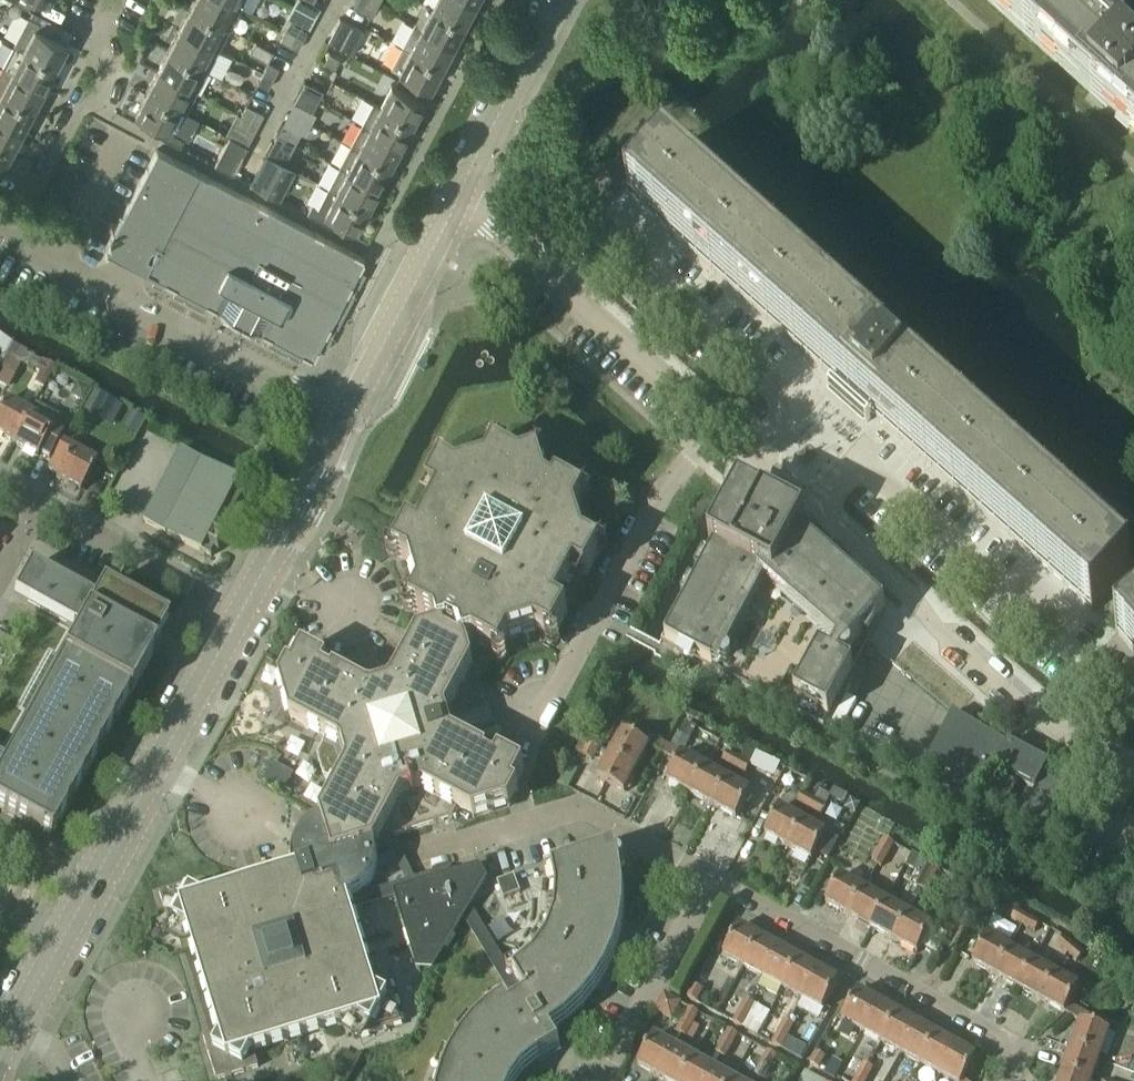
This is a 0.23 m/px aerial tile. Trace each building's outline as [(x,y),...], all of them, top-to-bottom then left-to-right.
[(190,6),(229,26),(240,5),(230,0),(193,0),(190,6)] [(353,5),(371,15),(376,4),(369,0),(356,0),(353,5)] [(430,5),(463,23),(474,1),(472,0),(433,0),(430,5)] [(1123,23),(1112,35),(1074,0),(982,0),(1087,94),(1107,113),(1133,137),(1133,37),(1123,23)] [(420,27),(452,44),(463,23),(430,5),(424,3),(413,22),(420,27)] [(190,6),(179,27),(217,47),(229,26),(190,6)] [(27,15),(13,43),(55,64),(66,42),(35,26),(38,21),(27,15)] [(339,17),(327,40),(351,53),(363,30),(339,17)] [(290,18),(284,28),(302,38),(308,27),(290,18)] [(413,22),(401,45),(408,48),(409,48),(441,65),(452,44),(420,27),(413,22)] [(179,27),(167,48),(168,48),(200,65),(207,69),(217,47),(179,27)] [(284,28),(279,39),(297,48),(302,38),(284,28)] [(2,64),(44,86),(55,64),(13,43),(2,64)] [(401,45),(390,67),(429,87),(441,65),(409,48),(408,48),(401,45)] [(167,48),(156,69),(189,86),(196,90),(207,69),(200,65),(168,48),(167,48)] [(329,51),(323,62),(333,67),(339,57),(329,51)] [(268,60),(262,71),(273,76),(278,66),(268,60)] [(32,107),(44,86),(2,64),(0,67),(0,90),(1,90),(32,107)] [(156,69),(145,91),(185,111),(196,90),(189,86),(156,69)] [(267,87),(273,76),(262,71),(257,81),(267,87)] [(305,79),(299,90),(317,99),(322,89),(305,79)] [(390,82),(379,104),(411,121),(423,99),(390,82)] [(21,128),(32,107),(1,90),(0,90),(0,117),(21,128)] [(299,90),(293,100),(311,110),(317,99),(299,90)] [(142,117),(139,123),(138,124),(162,136),(178,145),(182,138),(166,130),(178,108),(184,112),(185,111),(145,91),(133,113),(142,117)] [(368,126),(400,143),(411,121),(379,104),(378,105),(371,101),(361,122),(368,126)] [(245,103),(240,113),(258,122),(263,112),(245,103)] [(236,111),(225,132),(247,143),(258,122),(240,113),(236,111)] [(10,150),(21,128),(0,117),(0,144),(10,150)] [(282,122),(277,132),(295,142),(300,131),(282,122)] [(361,122),(349,143),(357,147),(389,164),(400,143),(368,126),(361,122)] [(217,156),(214,163),(232,172),(240,156),(247,143),(225,132),(220,130),(214,142),(222,147),(217,156)] [(277,132),(271,143),(289,152),(295,142),(277,132)] [(349,143),(338,165),(378,185),(389,164),(357,147),(349,143)] [(10,150),(0,144),(0,169),(10,150)] [(104,248),(143,269),(312,357),(365,257),(196,168),(157,147),(104,248)] [(666,154),(628,196),(835,380),(832,384),(832,383),(827,388),(866,422),(870,417),(869,417),(872,413),(1093,610),(1131,568),(666,154)] [(263,157),(250,182),(278,197),(288,179),(276,173),(279,166),(263,157)] [(338,165),(327,185),(335,190),(367,206),(378,185),(338,165)] [(343,230),(347,224),(355,229),(367,206),(335,190),(327,185),(317,205),(310,202),(306,211),(343,230)] [(6,354),(12,344),(13,342),(0,335),(0,350),(6,354)] [(12,344),(6,354),(5,356),(3,360),(4,361),(0,369),(0,386),(6,389),(18,367),(23,366),(39,374),(33,386),(43,391),(55,369),(41,360),(40,362),(18,350),(19,348),(12,344)] [(89,391),(77,384),(70,396),(82,403),(89,391)] [(112,427),(124,406),(95,390),(83,411),(112,427)] [(13,443),(29,413),(5,400),(0,410),(0,436),(13,443)] [(29,413),(13,443),(37,457),(42,447),(51,452),(63,432),(54,427),(58,418),(34,405),(29,413)] [(128,424),(124,430),(136,436),(139,430),(128,424)] [(96,463),(62,444),(47,470),(57,476),(55,479),(80,493),(96,463)] [(218,552),(224,540),(220,538),(248,485),(181,450),(143,522),(211,557),(214,550),(218,552)] [(410,609),(436,623),(473,642),(500,657),(509,640),(536,632),(552,640),(567,613),(557,607),(575,573),(586,578),(600,551),(584,542),(576,514),(584,498),(557,483),(553,490),(547,486),(538,458),(521,464),(495,450),(486,466),(458,475),(442,466),(427,494),(438,499),(419,534),(409,529),(394,556),(410,565),(419,593),(410,609)] [(740,491),(662,640),(824,726),(886,610),(886,609),(801,535),(806,526),(765,504),(764,504),(740,491)] [(50,838),(127,698),(129,700),(154,655),(151,653),(167,626),(102,590),(94,604),(29,569),(13,599),(77,634),(1,772),(0,771),(0,810),(50,838)] [(1116,631),(1133,652),(1133,616),(1116,631)] [(293,848),(291,857),(291,865),(292,871),(207,897),(201,881),(159,895),(172,937),(187,931),(219,1033),(203,1038),(216,1080),(258,1067),(253,1052),(355,1021),(360,1037),(402,1024),(389,981),(374,986),(350,910),(347,901),(353,898),(359,894),(363,891),(364,889),(369,884),(373,877),(375,870),(377,862),(377,855),(375,848),(379,841),(384,832),(393,838),(394,837),(453,819),(457,810),(473,819),(510,807),(518,791),(514,789),(524,770),(499,756),(495,764),(486,759),(488,756),(453,737),(446,716),(472,666),(466,644),(473,642),(436,623),(439,629),(417,636),(391,685),(369,692),(334,674),(332,678),(324,673),(328,665),(303,652),(292,671),(289,669),(279,685),(290,721),(326,740),(317,755),(323,776),(339,784),(319,820),(316,822),(305,829),(300,834),(296,841),(293,848)] [(953,714),(920,775),(976,805),(977,804),(996,768),(1034,788),(1015,825),(1041,839),(1067,790),(1042,777),(1048,764),(1023,751),(1014,746),(981,729),(964,720),(956,715),(953,714)] [(622,731),(609,755),(636,770),(649,748),(643,743),(622,731)] [(679,733),(671,747),(682,753),(682,754),(690,740),(679,733)] [(649,748),(661,754),(666,745),(648,735),(643,743),(649,748)] [(598,748),(584,741),(578,753),(591,760),(598,748)] [(666,745),(661,754),(676,763),(682,753),(671,747),(666,745)] [(727,752),(722,762),(733,768),(739,758),(727,752)] [(677,763),(666,781),(690,794),(705,766),(682,754),(682,753),(677,763)] [(624,793),(636,770),(609,755),(596,778),(624,793)] [(739,758),(733,768),(745,775),(749,767),(750,765),(740,759),(739,758)] [(578,770),(569,765),(559,784),(569,789),(578,770)] [(705,766),(690,794),(713,806),(728,779),(705,766)] [(997,774),(984,799),(1004,809),(1017,785),(997,774)] [(728,779),(713,806),(736,819),(751,791),(728,779)] [(820,791),(815,800),(826,806),(831,797),(830,796),(820,791)] [(796,804),(807,810),(813,799),(802,793),(796,804)] [(802,819),(787,847),(811,860),(826,833),(812,825),(818,815),(821,816),(826,806),(815,800),(813,799),(807,810),(802,819)] [(764,835),(787,847),(802,819),(779,807),(771,823),(764,835)] [(516,1067),(534,1053),(539,1061),(560,1048),(550,1032),(566,1021),(581,1007),(595,991),(606,973),(614,953),(620,933),(622,925),(623,912),(624,899),(623,891),(623,884),(621,874),(619,864),(616,849),(551,871),(552,872),(556,896),(554,920),(546,942),(533,961),(514,976),(512,978),(469,907),(484,880),(478,870),(452,878),(447,870),(415,880),(395,839),(394,837),(393,838),(384,832),(379,841),(388,845),(407,883),(366,895),(363,891),(359,894),(353,898),(347,901),(350,910),(397,896),(412,948),(443,950),(463,916),(513,998),(505,1002),(488,1014),(474,1027),(461,1043),(451,1060),(443,1078),(442,1080),(507,1080),(516,1067)] [(884,839),(878,851),(888,856),(894,845),(884,839)] [(878,851),(872,863),(881,868),(888,856),(878,851)] [(1089,856),(1078,852),(1072,868),(1082,872),(1089,856)] [(912,854),(906,866),(916,872),(923,859),(912,854)] [(929,864),(923,876),(933,881),(939,869),(929,864)] [(520,892),(514,878),(513,876),(496,882),(503,899),(520,892)] [(825,904),(849,917),(864,889),(840,876),(825,904)] [(923,876),(916,887),(926,893),(933,881),(923,876)] [(864,889),(849,917),(872,929),(887,902),(864,889)] [(887,902),(872,929),(894,942),(911,915),(887,902)] [(1016,910),(1011,921),(1023,927),(1028,916),(1016,910)] [(911,915),(894,942),(917,954),(932,927),(911,915)] [(1028,916),(1023,927),(1034,934),(1039,923),(1028,916)] [(739,926),(722,957),(742,968),(759,937),(739,926)] [(972,963),(996,976),(1011,948),(974,928),(963,948),(976,955),(972,963)] [(759,937),(742,968),(762,979),(778,948),(759,937)] [(1056,945),(1066,953),(1074,946),(1065,938),(1056,945)] [(1084,954),(1074,946),(1066,953),(1076,961),(1084,954)] [(778,948),(762,979),(781,990),(798,959),(778,948)] [(1011,948),(996,976),(1016,988),(1032,960),(1011,948)] [(687,997),(697,1004),(719,962),(709,957),(687,997)] [(798,959),(781,990),(801,1001),(818,970),(798,959)] [(1032,960),(1016,988),(1040,1001),(1056,973),(1032,960)] [(818,970),(801,1001),(821,1012),(838,981),(818,970)] [(1040,1001),(1072,1018),(1077,1009),(1069,1004),(1079,985),(1056,973),(1040,1001)] [(858,991),(841,1022),(860,1033),(877,1002),(858,991)] [(657,1034),(666,1016),(670,1019),(679,1004),(664,995),(655,1010),(646,1028),(657,1034)] [(745,1000),(738,1011),(748,1017),(748,1016),(755,1005),(745,1000)] [(877,1002),(860,1033),(879,1043),(896,1013),(877,1002)] [(689,1009),(682,1021),(692,1026),(693,1024),(699,1014),(689,1009)] [(1080,1022),(1071,1046),(1101,1057),(1110,1032),(1088,1024),(1091,1016),(1077,1009),(1072,1018),(1080,1022)] [(738,1011),(732,1023),(742,1028),(748,1017),(738,1011)] [(896,1013),(879,1043),(899,1054),(917,1024),(896,1013)] [(682,1021),(676,1032),(680,1034),(686,1038),(686,1037),(692,1026),(682,1021)] [(784,1021),(778,1032),(787,1038),(794,1026),(784,1021)] [(917,1024),(899,1054),(921,1066),(937,1035),(917,1024)] [(817,1053),(815,1052),(809,1064),(819,1070),(826,1058),(832,1061),(832,1059),(844,1038),(830,1030),(817,1053)] [(728,1031),(722,1042),(732,1048),(738,1036),(728,1031)] [(778,1032),(771,1044),(781,1049),(787,1038),(778,1032)] [(637,1066),(658,1077),(675,1047),(654,1035),(637,1066)] [(937,1035),(921,1066),(939,1076),(956,1045),(937,1035)] [(722,1042),(716,1054),(726,1059),(732,1048),(722,1042)] [(939,1076),(948,1080),(964,1080),(963,1080),(976,1057),(956,1045),(939,1076)] [(1062,1071),(1092,1080),(1101,1057),(1071,1046),(1062,1071)] [(658,1077),(665,1080),(680,1080),(694,1057),(675,1047),(658,1077)] [(767,1052),(761,1063),(770,1069),(777,1057),(767,1052)] [(680,1080),(708,1080),(715,1069),(694,1057),(680,1080)] [(832,1061),(824,1073),(834,1079),(843,1065),(832,1059),(832,1061)] [(761,1063),(754,1075),(764,1080),(770,1069),(761,1063)] [(858,1076),(867,1080),(874,1069),(864,1064),(858,1076)] [(708,1080),(732,1080),(734,1079),(715,1069),(708,1080)] [(800,1080),(822,1080),(805,1071),(800,1080)] [(1062,1071),(1058,1080),(1092,1080),(1062,1071)]
